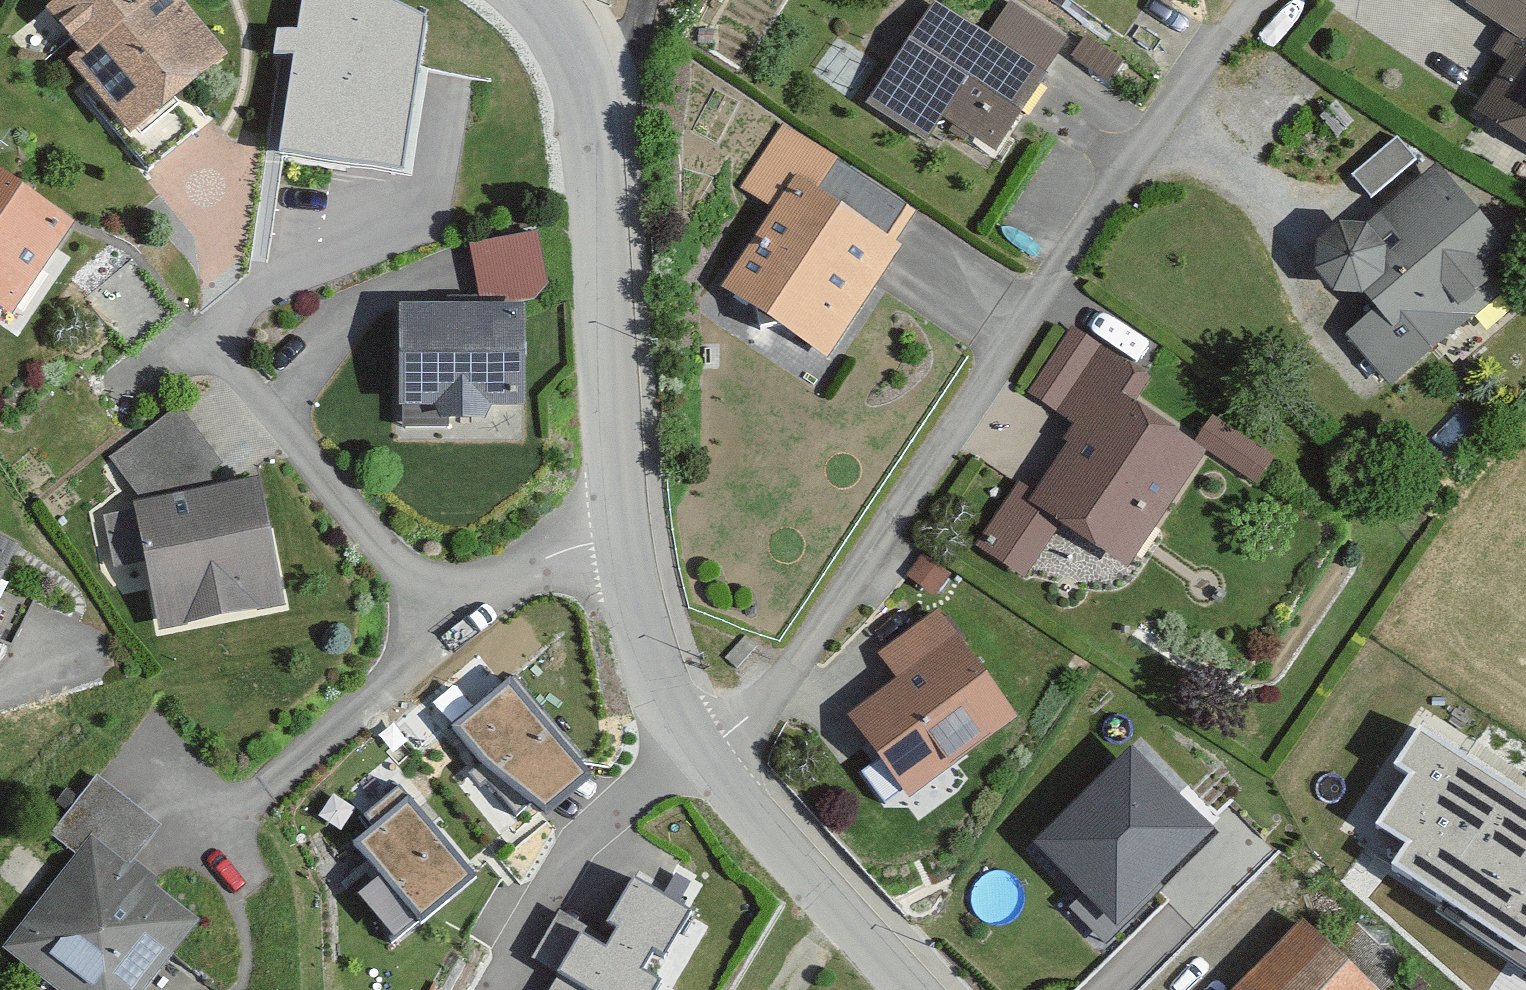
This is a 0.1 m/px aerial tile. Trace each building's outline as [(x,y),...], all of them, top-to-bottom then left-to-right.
[(188,0),(66,0),(57,7),(95,53),(79,66),(141,141),(238,62),(188,0)] [(286,132),(399,148),(420,0),(305,0),(286,132)] [(1472,12),(1511,37),(1497,59),(1513,69),(1481,118),(1525,147),(1525,0),(1480,0),(1472,12)] [(987,39),(942,9),(876,108),(940,150),(952,132),(1007,168),(1083,53),(1009,5),(987,39)] [(1377,197),(1421,160),(1400,135),(1355,172),(1377,197)] [(1375,301),(1385,312),(1350,341),(1394,396),(1525,289),(1525,262),(1449,169),(1371,232),(1347,232),(1331,242),(1321,261),(1325,281),(1348,301),(1375,301)] [(0,172),(0,298),(29,315),(84,222),(0,172)] [(904,252),(799,184),(728,293),(833,360),(904,252)] [(552,293),(543,240),(477,250),(485,304),(552,293)] [(540,413),(541,315),(410,314),(409,414),(453,414),(453,423),(500,423),(500,412),(540,413)] [(1102,356),(1072,336),(1029,400),(1059,420),(1102,356)] [(1063,422),(1081,434),(1039,497),(1021,485),(976,552),(1029,588),(1069,528),(1141,576),(1218,461),(1140,409),(1154,389),(1107,357),(1063,422)] [(108,466),(141,513),(142,518),(105,524),(115,580),(154,573),(165,637),(294,616),(272,486),(235,492),(181,416),(108,466)] [(1277,464),(1218,425),(1203,447),(1262,487),(1277,464)] [(0,520),(0,626),(32,560),(2,545),(11,525),(0,520)] [(1029,722),(950,615),(883,665),(901,689),(854,723),(915,805),(1029,722)] [(581,761),(511,677),(462,718),(489,750),(546,791),(581,761)] [(1419,723),(1401,751),(1419,762),(1386,811),(1415,830),(1402,851),(1451,883),(1440,901),(1525,957),(1525,793),(1419,723)] [(1207,851),(1132,772),(1043,856),(1118,935),(1207,851)] [(102,786),(55,845),(79,864),(6,956),(49,989),(160,989),(209,928),(137,872),(166,836),(102,786)] [(467,865),(409,797),(364,835),(421,903),(467,865)] [(634,872),(612,911),(622,916),(608,940),(582,926),(562,961),(613,989),(645,989),(656,971),(638,961),(653,934),(663,940),(685,901),(634,872)] [(1312,926),(1247,989),(1376,989),(1312,926)]
